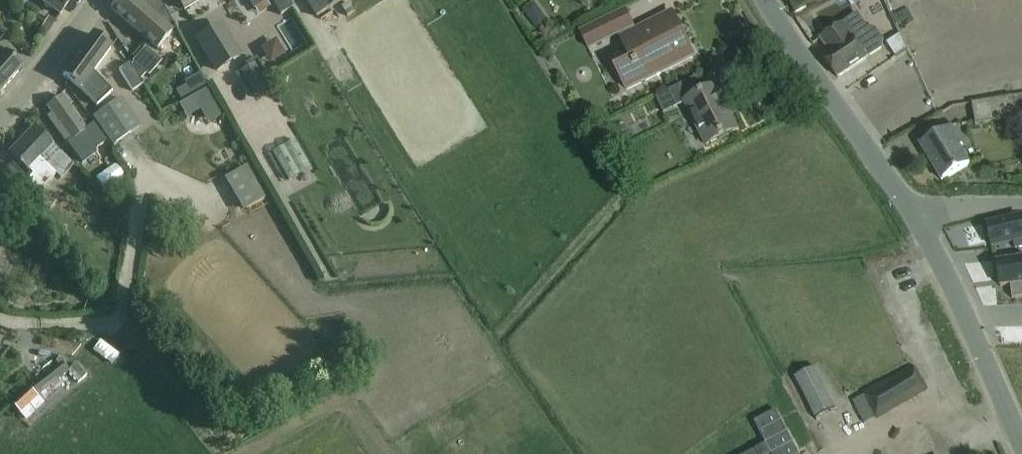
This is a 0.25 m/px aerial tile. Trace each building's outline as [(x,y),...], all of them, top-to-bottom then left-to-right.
[(61,15),(72,0),(39,0),(61,15)] [(112,10),(157,50),(173,33),(167,28),(172,23),(160,0),(120,0),(112,10)] [(185,10),(202,0),(178,0),(185,10)] [(254,9),(267,1),(266,0),(249,0),(254,9)] [(293,9),(288,0),(272,0),(282,16),(293,9)] [(307,1),(317,17),(344,0),(306,0),(307,1)] [(624,9),(579,33),(587,49),(632,25),(624,9)] [(866,28),(856,14),(819,39),(829,52),(823,57),(837,77),(880,48),(882,40),(874,29),(866,28)] [(693,55),(681,32),(675,35),(671,26),(672,26),(666,15),(623,37),(635,62),(616,71),(625,89),(693,55)] [(242,57),(221,23),(195,39),(217,73),(242,57)] [(112,49),(94,35),(63,76),(81,90),(98,107),(113,92),(94,72),(112,49)] [(22,69),(0,49),(0,94),(22,69)] [(133,92),(144,85),(130,64),(120,71),(133,92)] [(714,87),(697,96),(685,102),(706,144),(736,130),(725,108),(735,104),(725,84),(715,89),(714,87)] [(681,103),(673,87),(654,96),(662,113),(681,103)] [(199,93),(190,96),(195,112),(204,110),(199,93)] [(1016,118),(1012,96),(971,103),(974,125),(1016,118)] [(107,142),(95,125),(87,130),(63,97),(48,108),(53,115),(49,117),(68,144),(77,138),(88,155),(107,142)] [(142,127),(121,98),(93,117),(113,147),(142,127)] [(919,144),(941,181),(969,164),(958,146),(962,144),(951,126),(919,144)] [(49,142),(35,128),(10,154),(20,163),(19,165),(21,167),(22,165),(30,172),(24,178),(12,165),(0,176),(0,178),(27,205),(39,194),(37,191),(54,173),(61,180),(74,166),(49,142)] [(1019,216),(986,224),(992,247),(1012,242),(1014,248),(1021,247),(1021,216),(1019,216)] [(997,262),(1000,286),(1010,285),(1012,298),(1021,297),(1021,259),(997,262)] [(13,318),(2,328),(11,338),(22,328),(13,318)] [(64,364),(35,387),(42,396),(71,373),(64,364)] [(813,366),(792,376),(813,418),(834,408),(813,366)] [(31,389),(14,406),(21,414),(39,397),(31,389)]
